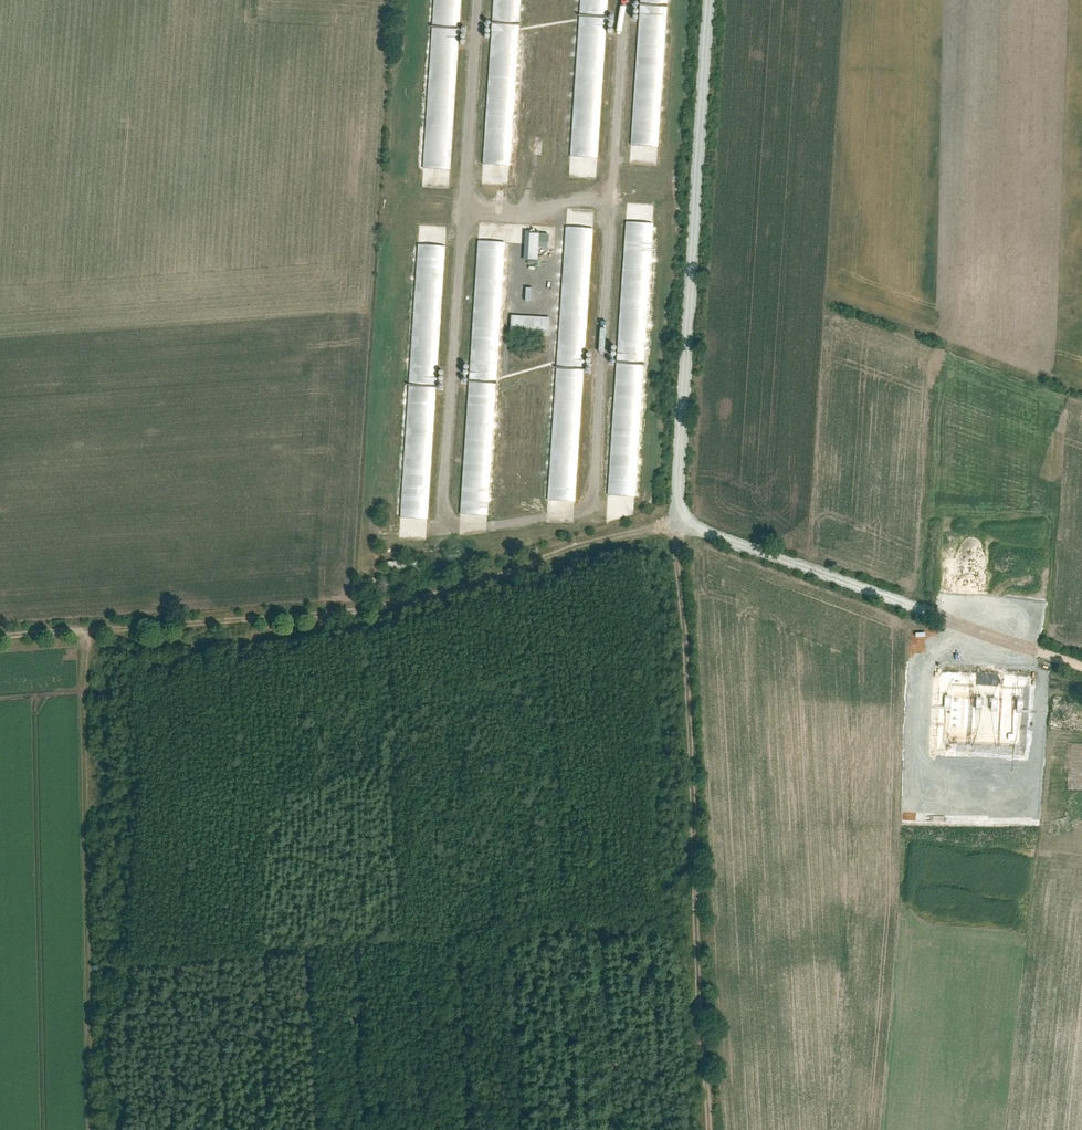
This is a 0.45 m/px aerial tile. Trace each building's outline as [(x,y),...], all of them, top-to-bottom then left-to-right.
[(437,23),(448,24),(449,20),(456,21),(457,0),(438,0),(437,23)] [(525,0),(497,0),(496,20),(524,21),(525,0)] [(584,12),(603,12),(603,0),(584,0),(584,12)] [(642,5),(635,144),(663,146),(670,6),(642,5)] [(574,156),(602,157),(609,17),(581,16),(574,156)] [(493,23),(488,163),(515,164),(521,24),(493,23)] [(434,27),(426,167),(454,169),(462,28),(434,27)] [(627,221),(622,352),(630,353),(629,360),(650,361),(655,222),(627,221)] [(588,358),(596,228),(568,226),(560,364),(573,365),(574,358),(588,358)] [(533,259),(543,260),(543,247),(552,247),(552,233),(533,232),(533,259)] [(479,240),(473,378),(501,380),(507,241),(479,240)] [(419,244),(414,382),(433,383),(434,376),(442,376),(447,245),(419,244)] [(536,301),(536,287),(527,287),(526,300),(536,301)] [(514,316),(514,335),(553,335),(553,316),(514,316)] [(618,363),(612,495),(640,496),(646,364),(618,363)] [(580,501),(586,368),(558,367),(552,500),(580,501)] [(492,514),(498,382),(470,381),(465,513),(492,514)] [(410,385),(405,517),(433,518),(437,386),(410,385)] [(388,562),(389,571),(413,570),(413,560),(388,562)]
